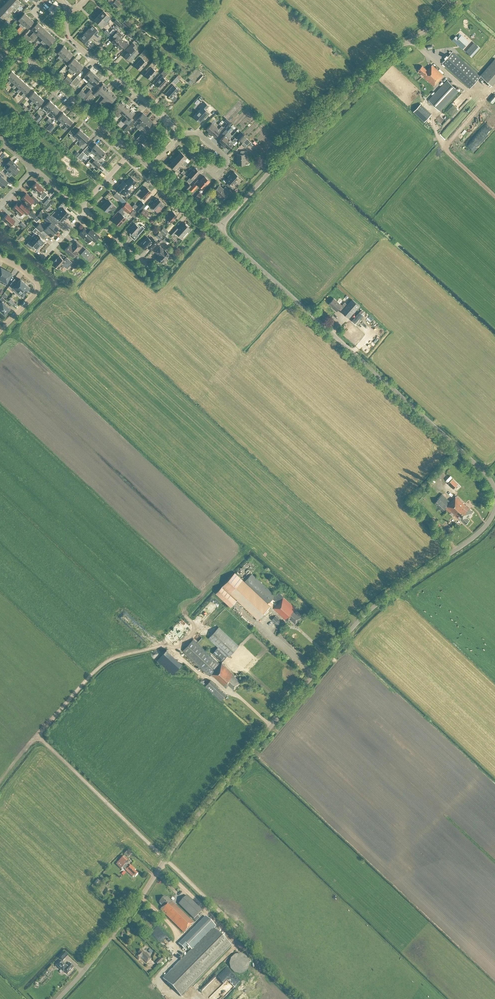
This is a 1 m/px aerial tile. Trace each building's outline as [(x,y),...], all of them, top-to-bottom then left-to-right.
[(18,7),(10,0),(8,0),(5,3),(11,9),(14,7),(16,9),(18,7)] [(9,12),(11,9),(5,3),(1,8),(10,16),(12,14),(9,12)] [(10,16),(1,8),(0,8),(0,15),(3,18),(6,16),(8,18),(10,16)] [(109,16),(103,10),(99,15),(108,23),(109,21),(109,20),(111,18),(109,16)] [(20,26),(29,17),(24,13),(18,19),(21,22),(19,24),(20,26)] [(106,25),(108,23),(99,15),(94,19),(100,25),(103,22),(106,25)] [(29,17),(20,26),(22,28),(25,25),(27,28),(33,21),(29,17)] [(119,27),(121,24),(116,19),(113,21),(118,26),(114,29),(115,30),(119,27)] [(128,28),(132,24),(126,19),(122,23),(128,28)] [(32,29),(34,31),(29,37),(31,39),(34,35),(42,26),(38,22),(32,29)] [(88,29),(99,39),(101,37),(96,33),(99,30),(92,24),(88,29)] [(40,37),(46,30),(42,26),(30,39),(32,41),(36,37),(38,34),(40,37)] [(97,41),(99,39),(88,29),(84,33),(90,40),(93,37),(97,41)] [(42,43),(51,34),(46,30),(40,37),(43,39),(41,42),(42,43)] [(116,45),(122,39),(124,36),(122,34),(117,30),(111,37),(113,39),(111,41),(116,45)] [(88,42),(90,40),(84,33),(80,38),(90,48),(92,46),(88,42)] [(51,34),(42,43),(44,45),(47,42),(49,45),(55,38),(51,34)] [(455,38),(452,42),(462,50),(468,44),(461,37),(458,41),(455,38)] [(122,39),(116,45),(120,49),(122,47),(124,49),(129,44),(127,42),(126,42),(122,39)] [(130,61),(138,52),(134,48),(136,46),(132,43),(126,50),(128,52),(124,56),(130,61)] [(472,57),(480,47),(477,44),(468,53),(472,57)] [(60,59),(68,50),(63,45),(57,52),(60,54),(58,57),(60,59)] [(143,57),(148,51),(145,49),(140,55),(143,57)] [(68,50),(60,59),(61,60),(64,58),(66,60),(72,54),(68,50)] [(470,88),(481,77),(452,51),(442,63),(470,88)] [(70,71),(78,62),(74,58),(68,64),(71,67),(68,69),(70,71)] [(140,70),(147,62),(141,58),(135,65),(140,70)] [(156,58),(150,64),(153,67),(158,61),(156,58)] [(494,83),(494,58),(480,75),(492,86),(494,83)] [(78,62),(70,71),(72,73),(74,70),(77,72),(83,66),(78,62)] [(444,75),(432,65),(427,70),(422,66),(418,70),(419,71),(418,72),(434,86),(444,75)] [(150,79),(157,72),(151,67),(145,74),(150,79)] [(172,72),(166,67),(161,73),(163,75),(155,84),(160,88),(167,81),(163,77),(168,72),(170,74),(172,72)] [(11,80),(16,75),(11,70),(6,76),(10,79),(7,82),(9,84),(12,81),(11,80)] [(89,81),(95,74),(90,70),(84,77),(89,81)] [(95,74),(89,81),(94,85),(100,78),(95,74)] [(175,84),(181,77),(179,74),(172,81),(175,84)] [(16,85),(21,79),(16,75),(11,80),(12,81),(15,84),(12,87),(14,88),(16,85)] [(68,84),(72,79),(67,75),(64,80),(68,84)] [(20,89),(26,83),(21,79),(16,85),(19,88),(17,91),(18,92),(21,89),(20,89)] [(440,111),(459,91),(447,80),(429,100),(440,111)] [(20,89),(21,89),(24,92),(21,95),(23,97),(26,93),(25,93),(30,87),(26,83),(20,89)] [(102,95),(108,88),(103,84),(93,95),(91,93),(86,98),(85,99),(88,102),(91,99),(90,99),(94,95),(95,96),(99,92),(102,95)] [(172,101),(174,101),(176,98),(176,97),(174,95),(179,90),(173,85),(165,93),(170,97),(169,98),(172,101)] [(100,101),(102,103),(112,92),(108,88),(102,95),(104,97),(100,101)] [(86,98),(91,93),(92,91),(90,89),(85,94),(85,95),(84,96),(86,98)] [(34,101),(39,95),(34,91),(29,97),(33,100),(30,103),(32,105),(34,101)] [(112,92),(102,103),(104,105),(108,100),(111,103),(117,96),(112,92)] [(34,101),(37,104),(34,107),(36,109),(39,106),(39,105),(44,99),(39,95),(34,101)] [(49,110),(55,104),(50,100),(45,106),(48,109),(45,112),(47,114),(50,111),(49,110)] [(116,115),(126,104),(121,100),(115,107),(118,109),(114,113),(116,115)] [(200,122),(208,113),(205,109),(208,106),(204,102),(199,107),(200,108),(193,116),(200,122)] [(49,110),(50,111),(53,113),(50,116),(52,118),(55,115),(54,114),(59,109),(55,104),(49,110)] [(124,115),(130,109),(126,104),(116,115),(118,117),(122,113),(124,115)] [(431,114),(420,104),(414,111),(424,121),(431,114)] [(449,107),(446,111),(451,116),(458,109),(455,106),(451,109),(449,107)] [(130,109),(124,115),(127,118),(123,122),(125,124),(135,113),(130,109)] [(59,124),(60,126),(63,123),(62,122),(67,116),(63,112),(58,118),(61,121),(59,124)] [(146,129),(152,122),(143,113),(136,120),(139,123),(136,126),(140,130),(143,127),(146,129)] [(62,122),(63,123),(66,126),(63,129),(65,130),(68,127),(67,126),(73,121),(67,116),(62,122)] [(209,134),(216,126),(213,124),(216,121),(214,119),(206,129),(209,131),(207,132),(209,134)] [(126,134),(128,132),(127,131),(134,123),(132,121),(124,129),(124,130),(123,131),(126,134)] [(216,126),(209,134),(211,136),(212,134),(215,136),(223,127),(221,126),(219,129),(216,126)] [(78,140),(84,133),(80,129),(75,134),(72,130),(69,133),(70,135),(69,136),(73,139),(75,139),(76,138),(78,140)] [(228,131),(219,140),(222,143),(220,144),(222,146),(229,138),(232,135),(229,133),(228,131)] [(241,131),(236,137),(240,140),(244,134),(241,131)] [(84,133),(78,140),(80,142),(79,143),(79,145),(83,148),(87,144),(84,142),(89,137),(84,133)] [(141,144),(146,139),(141,134),(136,139),(141,144)] [(229,138),(222,146),(224,148),(225,146),(228,148),(236,139),(235,138),(232,141),(229,138)] [(245,147),(250,142),(246,138),(241,143),(245,147)] [(94,155),(100,148),(96,144),(92,148),(90,146),(85,151),(89,154),(91,153),(92,153),(94,155)] [(100,148),(94,155),(97,157),(95,159),(94,159),(91,162),(97,168),(101,164),(100,164),(104,159),(101,156),(105,152),(100,148)] [(177,156),(186,164),(187,163),(184,160),(187,157),(179,150),(178,152),(179,154),(177,156)] [(245,164),(245,158),(247,158),(247,150),(241,151),(241,154),(237,154),(237,165),(245,164)] [(184,166),(186,164),(177,156),(174,159),(173,157),(171,159),(179,166),(181,163),(184,166)] [(9,176),(12,174),(14,176),(19,170),(16,168),(18,166),(11,159),(6,164),(9,166),(6,169),(8,170),(5,173),(9,176)] [(177,169),(179,166),(171,159),(170,161),(171,162),(169,165),(178,173),(180,171),(177,169)] [(190,183),(196,176),(196,175),(200,172),(195,167),(188,175),(190,177),(187,180),(190,183)] [(231,188),(233,186),(239,179),(236,176),(237,175),(233,172),(226,180),(228,182),(226,184),(231,188)] [(191,186),(188,190),(190,192),(191,191),(192,192),(195,188),(196,189),(200,185),(203,188),(209,181),(204,176),(202,179),(201,178),(199,180),(198,179),(191,186)] [(130,188),(136,181),(131,177),(125,183),(123,181),(116,189),(120,193),(121,193),(124,196),(125,196),(131,189),(130,188)] [(44,191),(43,190),(44,189),(36,182),(32,187),(39,194),(41,195),(40,196),(42,199),(47,193),(45,191),(44,191)] [(224,190),(219,186),(214,192),(221,198),(224,195),(227,198),(232,192),(227,187),(224,190)] [(151,192),(146,187),(142,191),(140,189),(135,194),(138,196),(139,195),(144,199),(151,192)] [(31,197),(26,193),(22,198),(29,205),(32,202),(35,204),(39,200),(33,195),(31,197)] [(114,210),(116,207),(113,204),(108,199),(102,207),(107,212),(110,208),(111,210),(113,210),(114,210)] [(165,204),(159,199),(155,203),(154,201),(148,207),(151,209),(153,207),(158,212),(162,209),(161,208),(165,204)] [(141,201),(135,209),(139,212),(145,205),(141,201)] [(59,211),(67,218),(68,216),(70,215),(70,214),(65,209),(67,206),(62,202),(58,206),(61,209),(59,211)] [(126,202),(121,208),(127,213),(132,208),(126,202)] [(21,207),(17,203),(13,208),(20,215),(23,212),(26,214),(30,210),(24,204),(21,207)] [(145,218),(149,213),(143,208),(139,213),(145,218)] [(67,218),(59,211),(57,213),(54,211),(51,215),(55,219),(57,217),(63,222),(64,221),(65,220),(65,219),(67,218)] [(123,215),(125,213),(123,211),(121,213),(114,221),(119,226),(123,221),(124,221),(127,219),(123,215)] [(177,216),(172,211),(168,215),(166,217),(169,220),(167,223),(169,224),(171,222),(177,216)] [(12,218),(7,214),(3,219),(10,226),(13,223),(16,225),(20,221),(14,215),(12,218)] [(48,226),(55,232),(58,228),(52,222),(54,220),(49,214),(45,219),(50,223),(48,226)] [(182,237),(190,228),(183,222),(178,228),(175,226),(169,232),(172,235),(175,232),(182,237)] [(55,232),(48,226),(45,228),(39,223),(36,227),(41,232),(43,230),(51,236),(55,232)] [(140,227),(135,223),(131,227),(130,227),(130,229),(128,230),(130,231),(130,233),(131,233),(132,233),(130,236),(134,239),(143,229),(141,226),(140,227)] [(164,235),(168,231),(164,226),(160,231),(164,235)] [(46,241),(39,235),(41,233),(35,227),(34,228),(32,231),(34,233),(31,236),(34,239),(42,245),(46,241)] [(89,232),(85,228),(79,234),(88,243),(91,239),(94,242),(99,236),(91,229),(89,232)] [(150,239),(147,237),(140,244),(145,249),(150,243),(153,246),(157,242),(152,237),(150,239)] [(38,249),(42,245),(34,239),(31,242),(30,240),(27,244),(31,247),(29,246),(31,244),(38,250),(39,250),(38,249)] [(77,251),(81,246),(76,241),(72,246),(70,244),(65,250),(72,256),(77,251)] [(164,250),(159,245),(154,251),(158,254),(158,253),(159,254),(156,258),(162,263),(170,254),(164,249),(164,250)] [(86,258),(91,252),(86,247),(81,253),(86,258)] [(59,256),(57,258),(56,258),(54,260),(55,261),(52,263),(53,264),(52,265),(55,266),(58,269),(60,266),(61,267),(63,267),(64,266),(67,268),(72,262),(71,261),(66,257),(64,260),(59,256)] [(6,270),(1,279),(4,281),(3,284),(5,285),(12,273),(6,270)] [(17,291),(25,283),(20,279),(15,284),(12,281),(8,286),(13,291),(15,288),(17,291)] [(25,283),(17,291),(20,293),(18,295),(20,297),(29,287),(25,283)] [(0,303),(0,309),(4,314),(10,308),(4,303),(7,300),(2,296),(0,298),(0,303)] [(342,305),(334,298),(329,303),(334,308),(337,311),(340,307),(343,310),(342,311),(349,318),(360,306),(352,299),(348,304),(345,302),(342,305)] [(355,323),(363,314),(359,312),(352,320),(355,323)] [(450,486),(456,491),(461,486),(455,481),(450,486)] [(473,511),(456,496),(447,506),(439,498),(434,503),(443,510),(445,508),(454,516),(455,515),(460,520),(460,519),(465,524),(469,519),(467,517),(472,512),(473,511)] [(279,592),(275,595),(252,573),(245,581),(235,572),(216,592),(231,606),(237,600),(258,619),(271,606),(287,621),(290,618),(295,623),(302,616),(295,610),(296,609),(283,597),(284,596),(279,592)] [(271,619),(277,625),(281,621),(275,615),(271,619)] [(229,656),(238,645),(219,627),(209,638),(218,646),(213,653),(216,655),(222,661),(226,657),(228,655),(229,656)] [(220,664),(193,639),(183,650),(210,675),(211,674),(226,687),(229,684),(234,689),(240,681),(234,676),(235,675),(222,663),(220,664)] [(167,649),(157,659),(173,673),(182,663),(167,649)] [(221,699),(226,694),(210,680),(205,686),(221,699)] [(129,849),(125,854),(129,857),(133,853),(129,849)] [(128,862),(123,858),(116,866),(120,870),(123,867),(126,870),(125,871),(133,878),(134,877),(135,878),(138,875),(135,872),(136,871),(130,865),(128,868),(125,865),(128,862)] [(194,920),(202,911),(186,897),(178,905),(194,920)] [(163,907),(160,911),(184,933),(194,923),(167,898),(166,899),(164,898),(159,903),(160,904),(159,904),(160,906),(162,907),(162,906),(163,907)] [(231,946),(213,929),(216,927),(205,917),(179,945),(185,951),(189,947),(192,951),(164,980),(182,997),(231,946)] [(141,950),(138,953),(139,954),(135,957),(139,961),(141,958),(147,964),(151,959),(146,953),(145,954),(141,950)] [(63,962),(68,956),(64,952),(58,958),(63,962)] [(247,974),(250,960),(246,959),(246,956),(233,954),(230,970),(247,974)] [(55,966),(63,973),(64,972),(67,975),(74,967),(69,963),(66,966),(60,960),(55,966)] [(225,996),(241,981),(227,967),(220,974),(227,980),(218,989),(225,996)]
